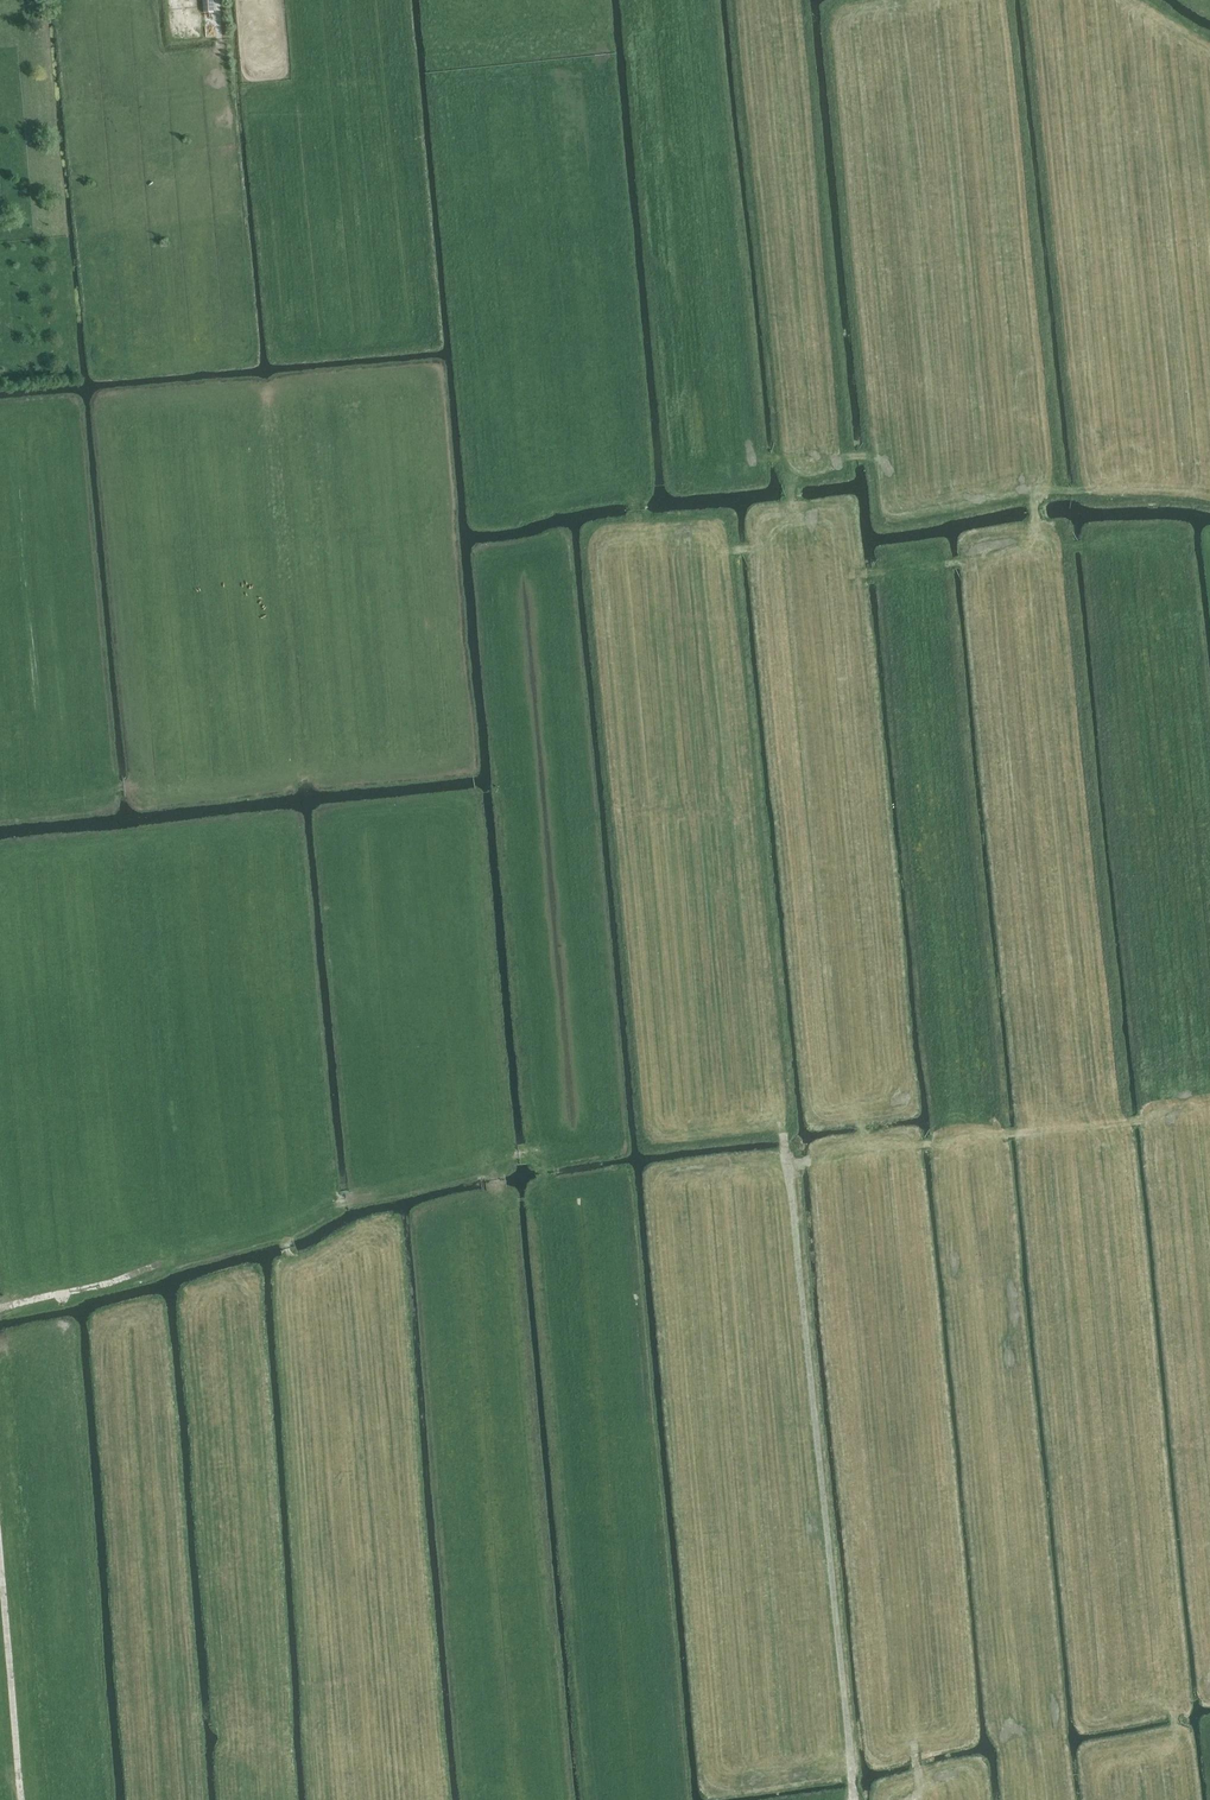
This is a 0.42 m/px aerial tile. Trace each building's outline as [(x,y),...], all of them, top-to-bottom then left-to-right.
[(204,13),(214,12),(214,0),(203,0),(204,13)]
